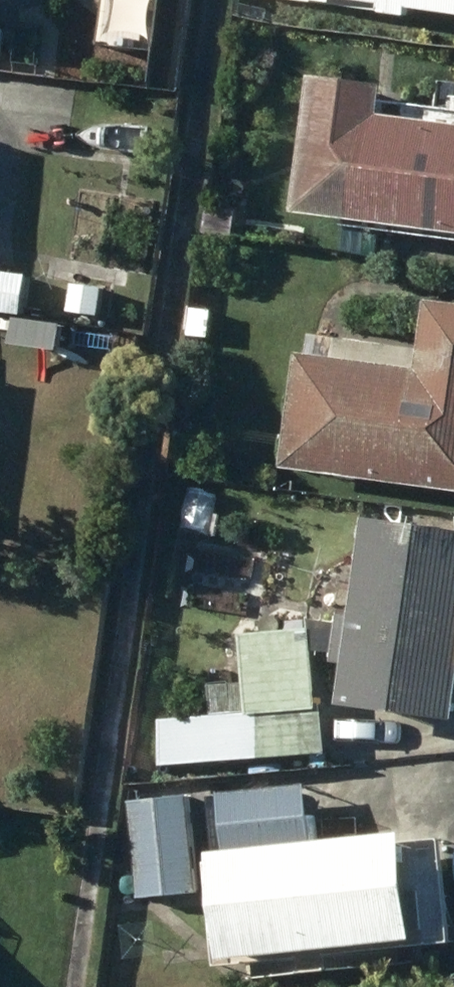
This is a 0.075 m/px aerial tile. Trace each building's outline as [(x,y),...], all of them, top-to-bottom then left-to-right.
[(404,15),(403,19),(427,23),(428,14),(453,18),(453,0),(300,0),(404,15)] [(9,66),(11,36),(0,35),(0,65),(9,66)] [(404,106),(406,95),(335,84),(313,223),(453,245),(453,114),(404,106)] [(210,236),(240,240),(244,214),(213,210),(210,236)] [(84,287),(81,318),(105,321),(108,290),(84,287)] [(297,474),(453,492),(453,312),(443,311),(437,354),(323,340),(320,362),(311,361),(297,474)] [(197,312),(193,338),(216,341),(219,315),(197,312)] [(249,637),(255,721),(226,723),(229,760),(252,759),(252,764),(336,757),(333,711),(327,711),(323,656),(345,658),(343,666),(364,669),(358,713),(453,726),(453,537),(381,528),(369,622),(346,619),(345,625),(312,621),(310,632),(249,637)] [(226,801),(233,860),(224,861),(235,970),(432,949),(421,842),(320,852),(314,792),(226,801)] [(197,802),(137,809),(147,902),(207,896),(197,802)]
